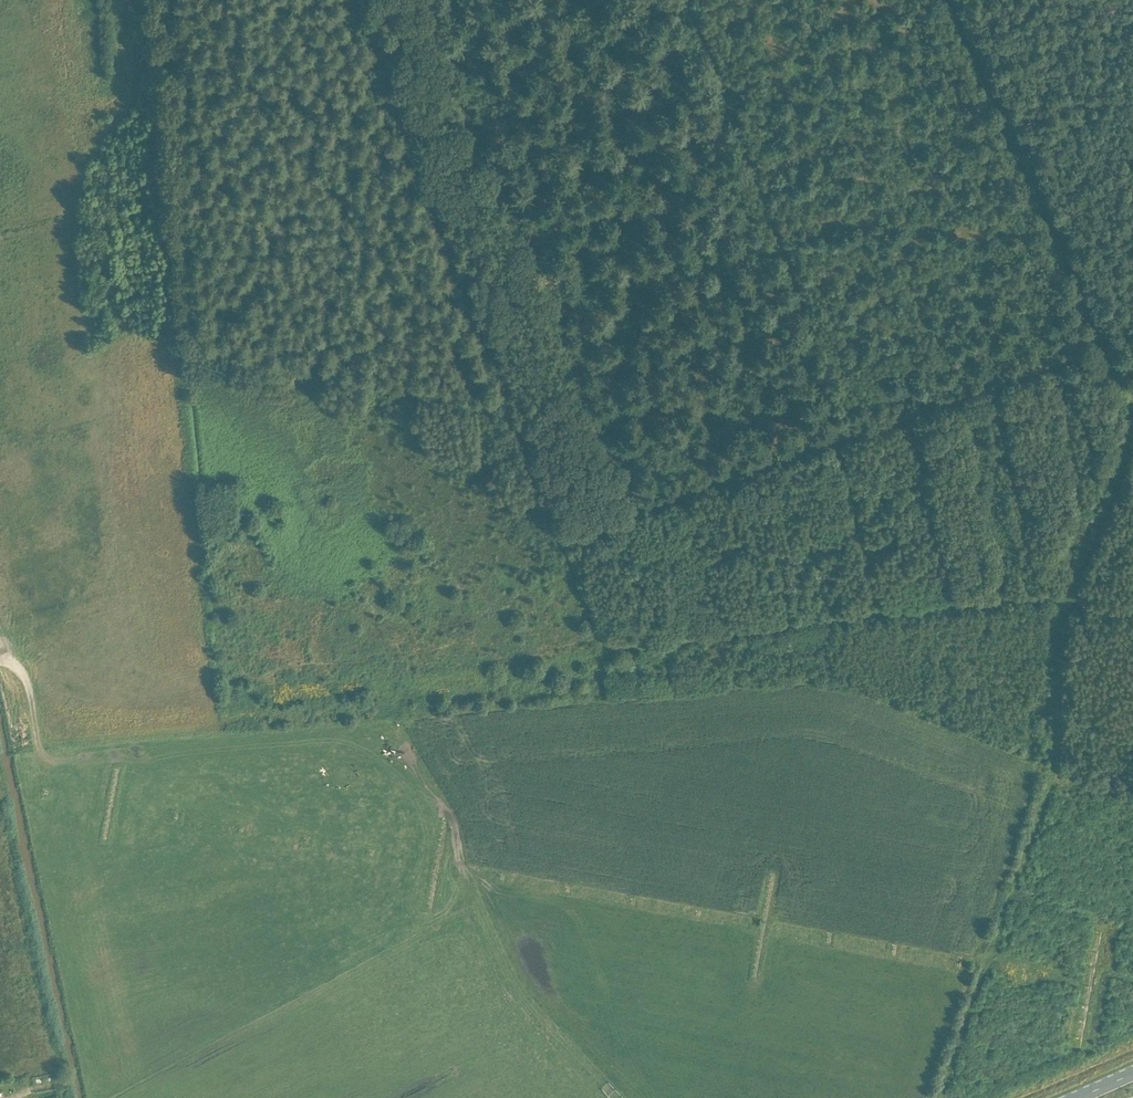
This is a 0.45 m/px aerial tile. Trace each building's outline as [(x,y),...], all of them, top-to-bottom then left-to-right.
[(510,316),(507,309),(501,311),(503,319),(510,316)] [(750,541),(740,544),(743,556),(753,553),(750,541)] [(34,1086),(36,1092),(56,1088),(53,1073),(33,1077),(34,1084),(34,1085),(34,1086)]
